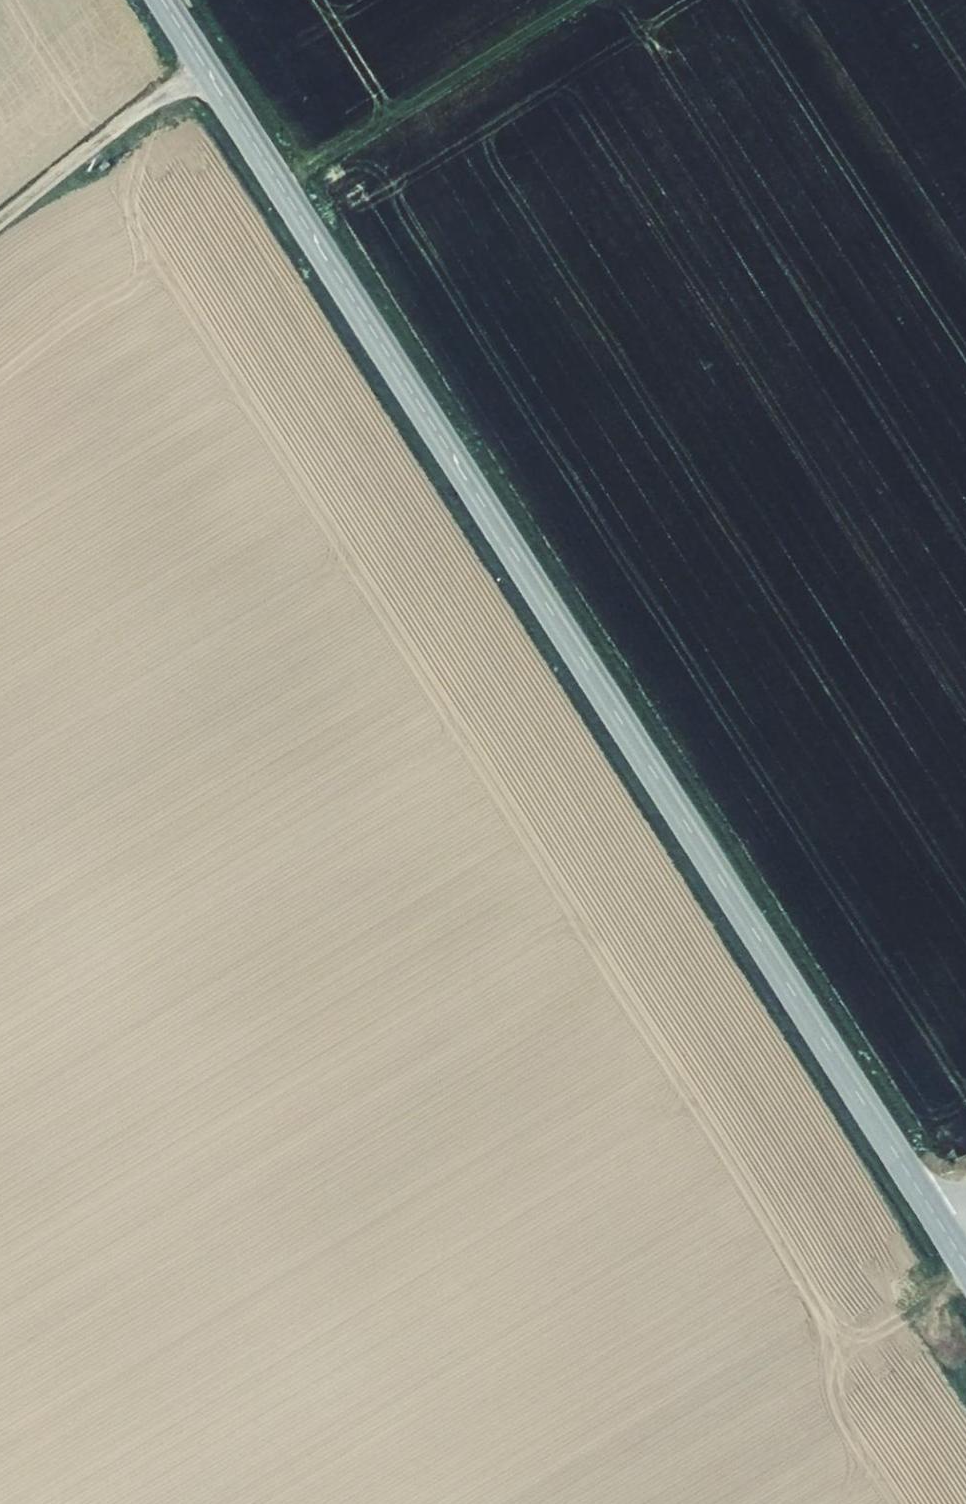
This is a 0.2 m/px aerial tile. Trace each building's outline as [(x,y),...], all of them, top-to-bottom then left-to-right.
[(109,167),(106,162),(98,168),(102,173),(109,167)]
